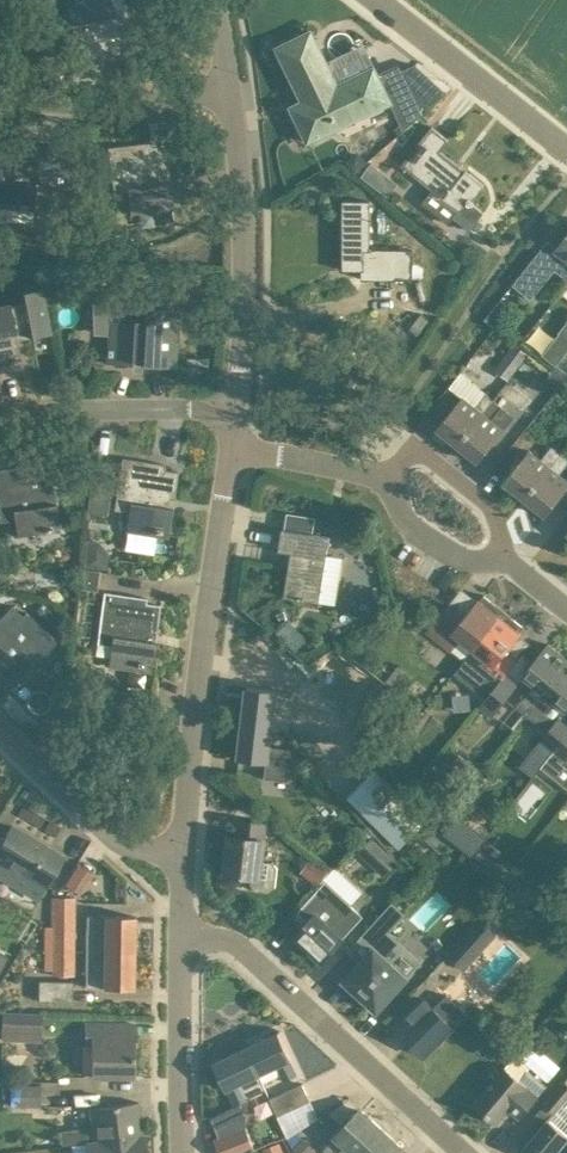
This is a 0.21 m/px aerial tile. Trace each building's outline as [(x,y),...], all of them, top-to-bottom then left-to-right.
[(126,0),(66,0),(79,60),(93,57),(94,62),(137,53),(126,0)] [(312,30),(277,47),(296,84),(297,83),(305,100),(292,106),(309,141),(391,102),(404,130),(423,113),(406,76),(385,86),(365,46),(328,64),(312,30)] [(453,216),(470,229),(484,211),(473,203),(474,201),(472,199),(484,184),(466,170),(440,150),(449,139),(433,126),(401,165),(458,210),(453,216)] [(0,137),(0,219),(32,221),(33,209),(36,209),(39,145),(25,144),(25,139),(0,137)] [(129,214),(173,208),(165,145),(151,146),(150,141),(107,146),(114,198),(127,197),(129,214)] [(347,160),(356,172),(367,163),(359,151),(347,160)] [(369,181),(380,167),(372,161),(362,175),(369,181)] [(371,199),(343,200),(343,269),(362,269),(362,277),(413,277),(414,247),(370,247),(371,199)] [(557,271),(566,278),(566,236),(558,248),(548,240),(513,283),(531,298),(555,268),(557,271)] [(55,248),(55,261),(69,261),(69,245),(55,245),(55,248)] [(72,268),(54,264),(51,281),(69,285),(72,268)] [(0,312),(0,370),(4,370),(22,366),(17,338),(15,327),(29,324),(31,336),(50,332),(44,296),(41,287),(22,291),(25,300),(25,302),(9,305),(10,310),(0,312)] [(108,319),(105,362),(133,363),(133,360),(142,360),(142,364),(169,365),(170,351),(175,352),(178,309),(124,305),(123,320),(108,319)] [(528,351),(514,341),(496,367),(509,377),(528,351)] [(186,370),(209,369),(208,356),(186,357),(186,370)] [(549,376),(560,385),(566,376),(566,371),(558,364),(549,376)] [(450,385),(462,396),(437,428),(457,444),(455,446),(456,446),(495,398),(486,391),(462,370),(450,385)] [(495,398),(456,446),(456,447),(458,444),(479,461),(505,429),(494,420),(505,406),(495,398)] [(523,500),(561,452),(553,446),(542,459),(531,450),(504,481),(524,497),(523,500)] [(561,452),(523,500),(524,501),(525,498),(546,514),(566,489),(566,478),(560,472),(566,464),(566,457),(561,452)] [(107,514),(115,461),(92,457),(88,511),(107,514)] [(165,463),(122,457),(114,509),(127,511),(125,527),(168,534),(178,469),(164,467),(165,463)] [(0,468),(0,516),(1,521),(15,519),(17,535),(60,528),(50,466),(36,468),(35,462),(0,468)] [(312,501),(311,510),(319,512),(321,503),(312,501)] [(329,535),(283,528),(280,549),(292,551),(285,595),(319,601),(323,575),(342,578),(345,559),(326,557),(329,535)] [(85,566),(106,567),(107,550),(98,540),(87,539),(85,566)] [(8,576),(0,562),(0,581),(8,576)] [(99,569),(83,568),(81,587),(96,589),(99,569)] [(109,663),(151,668),(155,640),(151,639),(153,630),(156,631),(159,604),(145,602),(146,597),(103,591),(96,643),(111,645),(109,663)] [(427,630),(452,650),(461,639),(474,649),(501,614),(493,607),(496,603),(484,593),(479,599),(478,598),(463,617),(448,604),(427,630)] [(0,637),(0,679),(9,688),(7,690),(8,691),(57,642),(25,611),(21,615),(12,606),(0,617),(0,632),(3,634),(0,637)] [(465,660),(475,668),(485,677),(495,685),(505,673),(515,660),(505,651),(520,633),(519,632),(524,626),(512,616),(509,620),(501,614),(474,649),(465,660)] [(528,712),(566,665),(566,657),(548,642),(523,675),(535,684),(518,704),(528,712)] [(528,712),(548,729),(539,741),(551,751),(552,752),(566,733),(566,716),(564,715),(566,711),(566,665),(528,712)] [(505,673),(495,685),(478,704),(492,715),(517,683),(505,673)] [(247,686),(243,722),(273,725),(289,727),(294,693),(276,691),(276,689),(247,686)] [(243,722),(239,758),(269,761),(269,759),(285,761),(287,747),(271,745),(273,725),(243,722)] [(541,765),(553,775),(566,757),(566,733),(552,752),(551,751),(541,764),(541,765)] [(303,777),(312,789),(325,780),(315,768),(303,777)] [(427,818),(376,768),(349,795),(400,846),(427,818)] [(426,792),(433,784),(422,775),(415,784),(426,792)] [(276,886),(278,866),(274,860),(266,859),(268,836),(267,836),(269,820),(238,817),(236,835),(230,834),(225,872),(253,875),(252,883),(256,889),(270,891),(276,886)] [(38,895),(37,896),(38,897),(63,856),(11,824),(0,843),(0,858),(23,872),(17,882),(38,895)] [(451,841),(431,824),(422,835),(441,852),(451,841)] [(359,852),(372,864),(386,848),(373,836),(359,852)] [(319,885),(331,869),(313,855),(301,871),(319,885)] [(82,891),(94,869),(79,861),(67,883),(82,891)] [(326,884),(306,905),(316,914),(296,935),(323,960),(344,937),(362,917),(348,904),(326,884)] [(538,907),(553,920),(566,904),(566,897),(555,887),(538,907)] [(74,951),(74,920),(74,896),(52,896),(53,951),(74,951)] [(406,913),(392,901),(367,929),(379,940),(344,979),(365,999),(363,1001),(373,1011),(376,1008),(377,1010),(408,976),(385,955),(399,939),(390,931),(406,913)] [(87,915),(86,951),(134,951),(135,915),(105,915),(87,915)] [(450,953),(465,967),(496,932),(480,918),(450,953)] [(12,953),(0,947),(0,975),(12,953)] [(74,951),(53,951),(53,972),(74,973),(74,951)] [(134,951),(86,951),(85,988),(133,987),(134,951)] [(72,980),(39,979),(38,998),(72,999),(72,980)] [(401,1031),(424,1054),(453,1025),(440,1012),(453,999),(439,985),(410,1014),(415,1018),(401,1031)] [(2,1011),(1,1038),(41,1039),(41,1012),(2,1011)] [(133,1075),(133,1039),(128,1039),(128,1021),(85,1021),(85,1039),(92,1039),(91,1074),(133,1075)] [(485,1052),(496,1041),(481,1026),(470,1036),(485,1052)] [(284,1080),(298,1074),(291,1059),(292,1058),(279,1031),(247,1046),(260,1073),(277,1066),(284,1080)] [(260,1073),(247,1046),(214,1062),(227,1089),(228,1088),(235,1103),(248,1097),(267,1089),(260,1073)] [(516,1053),(489,1085),(474,1103),(496,1122),(510,1106),(519,1115),(546,1084),(528,1068),(531,1065),(516,1053)] [(553,1112),(524,1146),(532,1152),(557,1152),(566,1141),(566,1081),(565,1079),(544,1104),(553,1112)] [(23,1103),(42,1104),(42,1107),(59,1107),(60,1089),(43,1089),(43,1083),(24,1082),(23,1103)] [(303,1082),(281,1092),(270,1097),(277,1114),(311,1100),(303,1082)] [(353,1095),(334,1109),(342,1120),(362,1107),(353,1095)] [(87,1124),(88,1140),(103,1139),(103,1138),(142,1133),(138,1101),(90,1106),(92,1123),(87,1124)] [(306,1102),(286,1111),(293,1127),(313,1118),(306,1102)] [(356,1152),(360,1152),(384,1128),(361,1107),(325,1148),(331,1152),(337,1152),(346,1144),(356,1152)] [(245,1151),(255,1148),(247,1126),(215,1138),(220,1152),(241,1152),(245,1151)] [(360,1152),(402,1152),(406,1148),(384,1128),(360,1152)] [(88,1140),(86,1140),(87,1152),(147,1152),(145,1133),(142,1133),(103,1138),(103,1139),(88,1140)] [(293,1146),(292,1147),(299,1152),(313,1152),(318,1149),(303,1135),(303,1136),(293,1146)] [(265,1152),(286,1152),(281,1141),(263,1148),(265,1152)]
